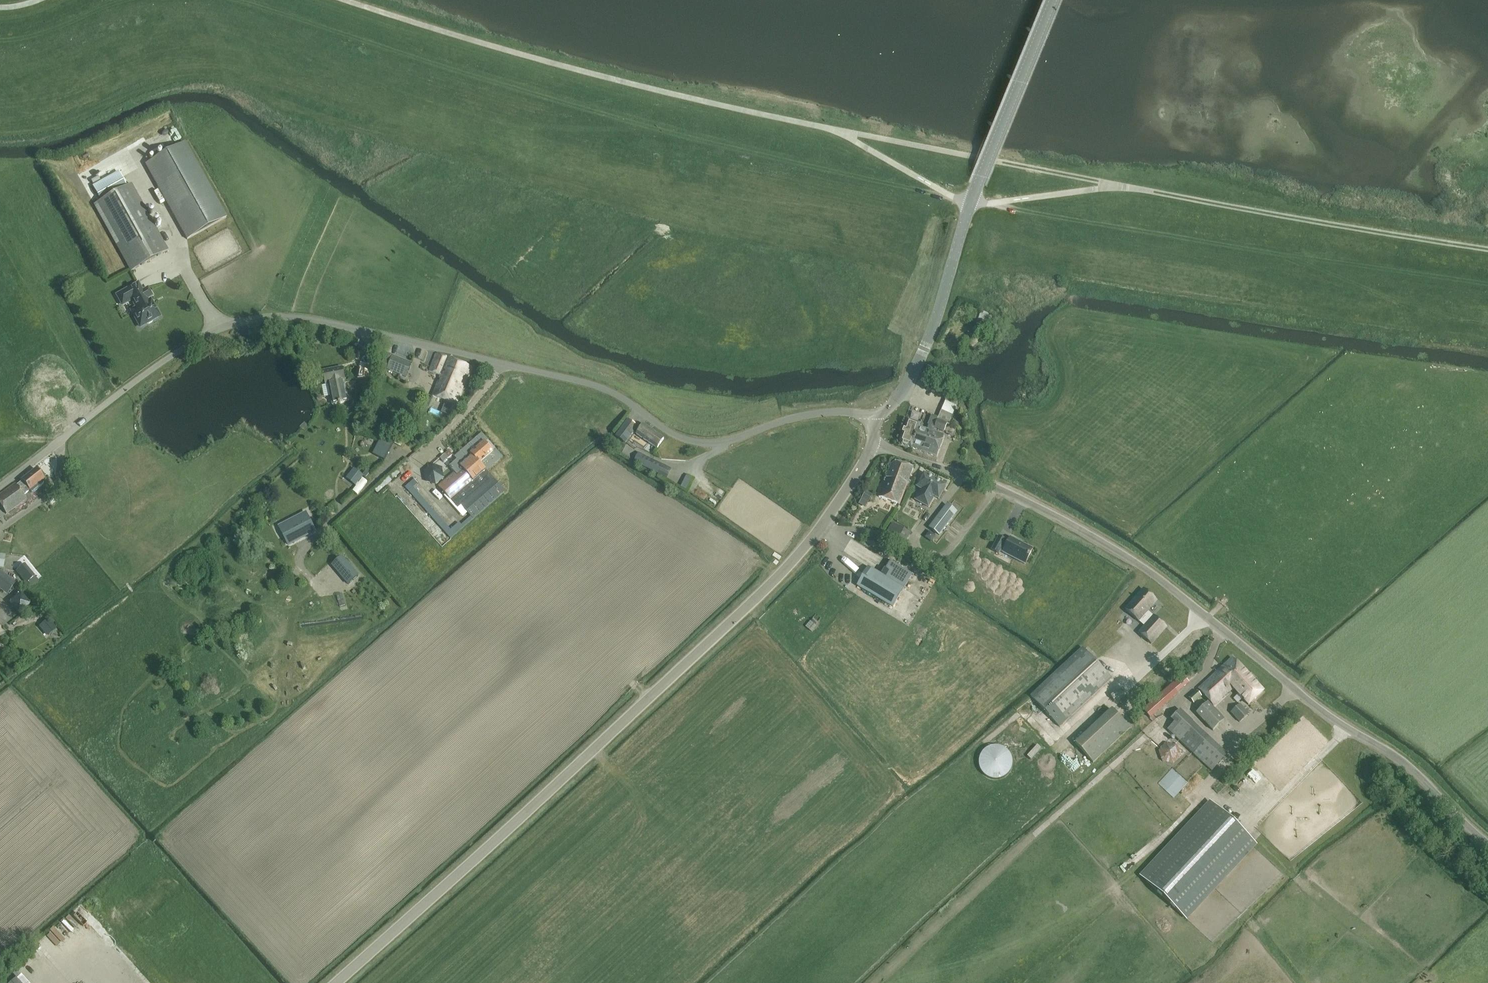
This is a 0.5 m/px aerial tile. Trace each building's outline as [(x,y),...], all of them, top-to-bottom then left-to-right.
[(170,141),(177,136),(166,121),(158,126),(170,141)] [(184,142),(145,164),(187,239),(226,218),(184,142)] [(118,171),(93,186),(101,201),(127,186),(118,171)] [(168,250),(131,184),(127,186),(101,201),(94,205),(130,271),(168,250)] [(142,292),(137,284),(117,295),(122,305),(132,299),(137,308),(131,311),(140,327),(146,323),(149,324),(152,322),(153,320),(159,316),(153,305),(151,304),(150,303),(151,301),(150,300),(147,302),(146,299),(149,297),(150,294),(148,291),(146,290),(142,292)] [(975,326),(983,328),(986,320),(989,322),(992,315),(983,311),(983,313),(980,313),(975,326)] [(429,372),(440,376),(433,395),(456,405),(470,368),(436,355),(429,372)] [(411,363),(392,356),(387,370),(406,378),(411,363)] [(360,363),(358,378),(370,381),(373,365),(360,363)] [(348,402),(344,381),(345,381),(342,367),(323,371),(324,377),(322,378),(325,382),(326,385),(329,384),(333,405),(348,402)] [(925,386),(922,395),(929,398),(932,388),(925,386)] [(937,420),(937,421),(934,421),(931,428),(934,429),(934,428),(944,431),(946,424),(949,425),(960,397),(949,392),(937,420)] [(628,419),(615,437),(625,443),(638,426),(628,419)] [(911,448),(919,427),(920,424),(907,420),(900,442),(902,445),(911,448)] [(636,435),(657,449),(664,439),(643,425),(636,435)] [(932,432),(919,427),(911,448),(925,453),(932,432)] [(944,436),(932,432),(925,453),(937,457),(944,436)] [(383,437),(373,454),(384,460),(393,442),(383,437)] [(504,492),(480,464),(493,452),(484,443),(471,455),(473,457),(462,466),(457,460),(450,467),(454,473),(439,486),(458,508),(461,505),(473,519),(504,492)] [(645,455),(640,465),(658,474),(663,465),(645,455)] [(879,496),(900,504),(913,470),(895,463),(891,464),(879,496)] [(432,464),(424,471),(426,482),(436,485),(444,478),(442,467),(432,464)] [(17,485),(16,484),(0,495),(0,506),(6,514),(27,500),(23,495),(29,491),(31,493),(38,488),(36,485),(44,480),(36,469),(21,480),(22,481),(17,485)] [(363,476),(355,469),(347,479),(355,485),(363,476)] [(921,489),(915,499),(928,507),(934,496),(938,499),(946,485),(924,473),(917,486),(921,489)] [(929,528),(939,535),(956,513),(947,505),(929,528)] [(315,531),(305,512),(278,526),(287,545),(315,531)] [(434,521),(442,529),(452,521),(443,512),(434,521)] [(882,540),(900,551),(910,534),(892,523),(882,540)] [(947,527),(947,536),(955,537),(956,527),(947,527)] [(999,554),(1000,551),(1003,552),(1003,553),(1025,564),(1033,549),(1010,538),(1008,542),(1005,541),(1006,540),(999,537),(992,551),(999,554)] [(254,543),(250,547),(257,554),(261,551),(254,543)] [(320,553),(307,559),(311,571),(325,565),(320,553)] [(358,575),(342,556),(332,565),(348,584),(358,575)] [(890,561),(881,575),(868,568),(857,586),(892,607),(910,576),(896,568),(898,566),(890,561)] [(16,574),(24,584),(35,575),(27,565),(16,574)] [(8,593),(15,583),(0,573),(0,590),(7,595),(8,593)] [(1138,621),(1139,621),(1145,626),(1139,633),(1151,644),(1166,627),(1154,616),(1153,617),(1147,611),(1157,600),(1144,589),(1126,610),(1138,621)] [(26,614),(30,604),(23,597),(13,599),(10,608),(16,615),(26,614)] [(810,628),(816,621),(811,616),(805,623),(810,628)] [(56,629),(48,619),(39,626),(47,636),(56,629)] [(1111,679),(1094,660),(1083,648),(1031,696),(1060,727),(1111,679)] [(1232,658),(1211,677),(1198,689),(1213,706),(1232,688),(1233,689),(1236,686),(1241,692),(1253,681),(1232,658)] [(1182,675),(1143,710),(1150,718),(1166,704),(1189,682),(1182,675)] [(1241,692),(1239,694),(1249,704),(1263,691),(1253,681),(1241,692)] [(1186,698),(1193,705),(1202,697),(1195,689),(1186,698)] [(1224,720),(1207,702),(1196,713),(1213,731),(1224,720)] [(1240,722),(1249,714),(1240,704),(1231,712),(1240,722)] [(1075,744),(1093,763),(1130,729),(1112,709),(1075,744)] [(1175,722),(1167,730),(1179,741),(1212,771),(1227,755),(1195,725),(1180,710),(1171,719),(1175,722)] [(1181,756),(1177,745),(1167,742),(1158,751),(1162,761),(1173,764),(1181,756)] [(981,771),(984,775),(988,778),(992,779),(997,779),(1002,778),(1006,776),(1009,772),(1012,768),(1012,763),(1012,758),(1010,754),(1008,751),(1004,748),(999,746),(994,746),(989,747),(985,749),(982,753),(979,757),(978,762),(979,767),(981,771)] [(1075,778),(1091,762),(1080,751),(1069,763),(1073,767),(1069,772),(1075,778)] [(1173,767),(1158,781),(1172,797),(1188,783),(1173,767)] [(1201,822),(1146,881),(1186,918),(1255,844),(1210,803),(1196,818),(1201,822)] [(1148,839),(1155,847),(1161,842),(1154,834),(1148,839)]
